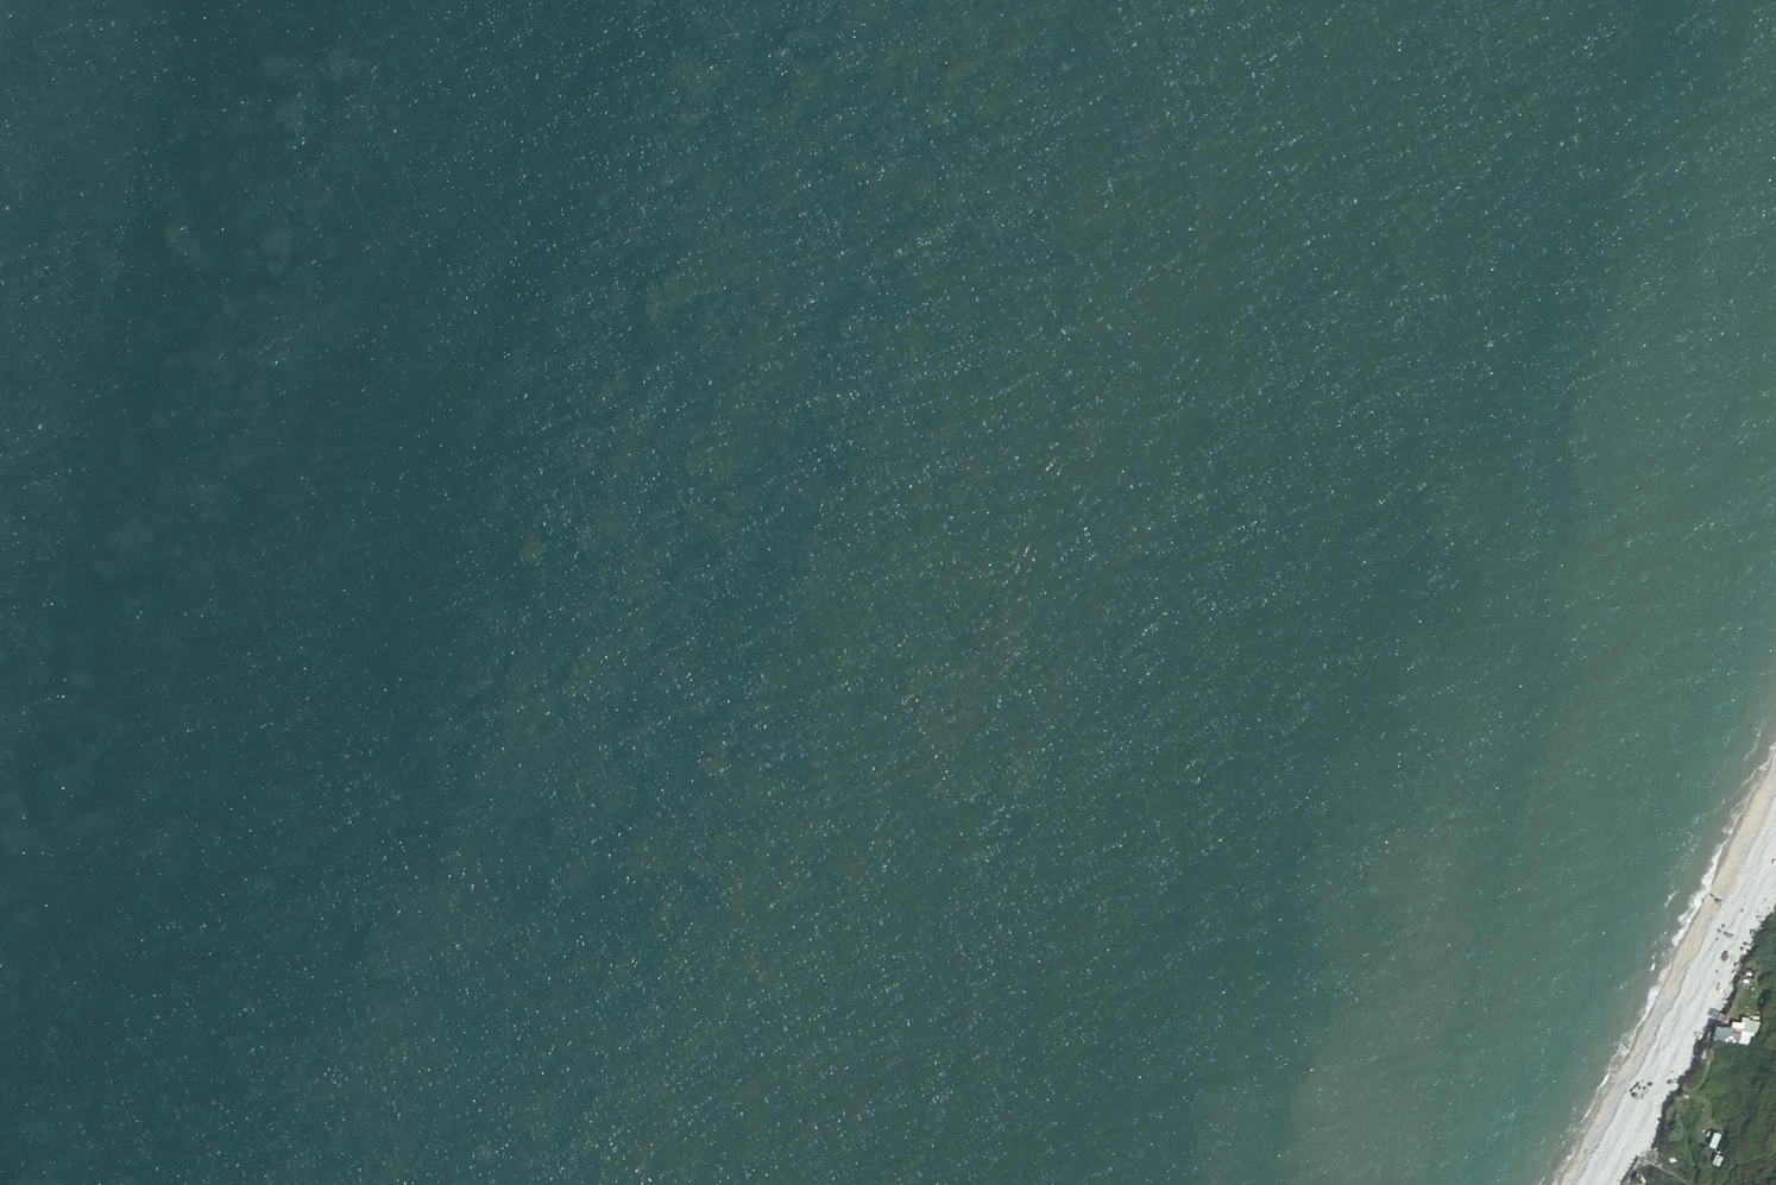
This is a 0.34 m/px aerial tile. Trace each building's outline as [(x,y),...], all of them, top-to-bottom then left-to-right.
[(1736,1029),(1740,1031),(1742,1026),(1744,1022),(1740,1020),(1736,1029)] [(1749,1043),(1752,1029),(1742,1026),(1740,1031),(1736,1029),(1733,1036),(1732,1038),(1749,1043)] [(1700,1061),(1710,1061),(1710,1049),(1700,1049),(1700,1061)] [(1653,1136),(1660,1140),(1670,1122),(1663,1118),(1653,1136)] [(1734,1144),(1725,1139),(1712,1164),(1721,1169),(1734,1144)]
